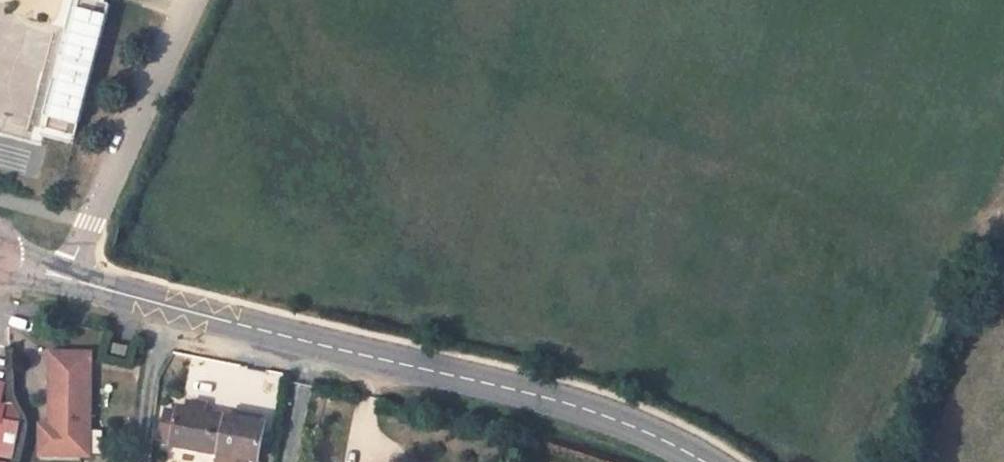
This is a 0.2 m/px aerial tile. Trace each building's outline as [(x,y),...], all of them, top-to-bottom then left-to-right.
[(94,0),(74,0),(42,115),(74,123),(106,3),(94,0)] [(129,350),(113,348),(113,357),(127,358),(129,350)] [(51,426),(50,456),(90,457),(92,357),(52,356),(51,426)] [(191,400),(189,411),(205,414),(207,403),(191,400)] [(178,413),(173,440),(172,446),(218,455),(217,461),(258,461),(264,425),(205,414),(189,411),(179,408),(178,413)] [(160,437),(173,440),(178,413),(165,410),(160,437)] [(41,426),(40,456),(50,456),(51,426),(41,426)]
